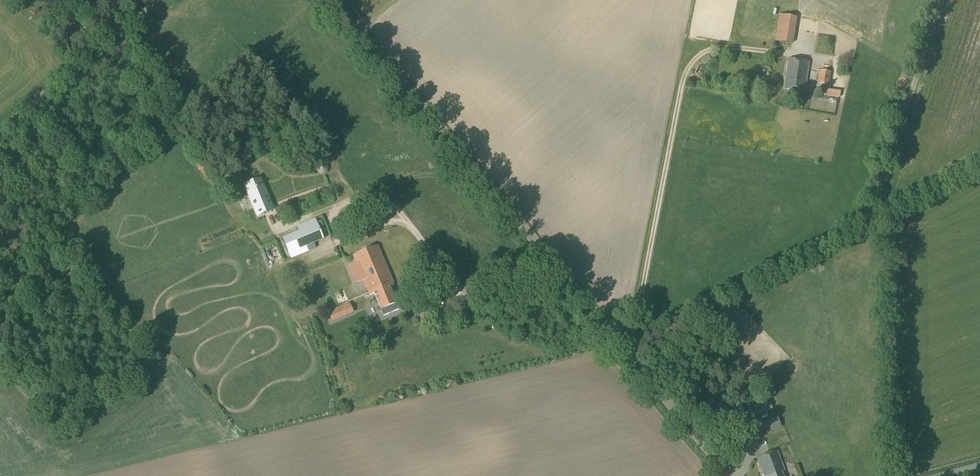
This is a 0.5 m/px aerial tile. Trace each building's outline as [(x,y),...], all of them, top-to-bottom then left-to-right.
[(795,20),(779,18),(777,31),(793,33),(795,20)] [(804,92),(808,63),(789,60),(784,89),(804,92)] [(829,86),(831,73),(819,71),(818,85),(829,86)] [(823,97),(843,96),(842,88),(823,89),(823,97)] [(322,174),(331,171),(329,165),(320,168),(322,174)] [(261,178),(244,185),(244,186),(257,216),(258,218),(275,210),(261,178)] [(245,206),(248,215),(255,212),(251,203),(245,206)] [(318,226),(315,219),(297,226),(299,231),(300,234),(318,226)] [(287,251),(290,259),(291,258),(310,251),(307,245),(307,244),(287,251)] [(384,297),(392,294),(390,287),(393,286),(392,284),(393,283),(377,247),(353,257),(370,296),(374,294),(376,298),(384,295),(384,297)] [(273,264),(284,260),(281,250),(270,253),(273,264)] [(384,295),(376,298),(383,316),(399,309),(392,294),(384,297),(384,295)] [(357,309),(373,304),(371,297),(355,302),(357,309)] [(331,322),(346,316),(342,306),(327,312),(331,322)] [(360,329),(359,343),(368,344),(369,330),(360,329)] [(518,333),(511,330),(508,338),(514,341),(518,333)] [(757,416),(773,409),(769,399),(753,406),(757,416)] [(764,435),(781,428),(777,417),(760,423),(764,435)] [(781,472),(784,471),(777,452),(757,459),(763,475),(783,475),(781,472)]
